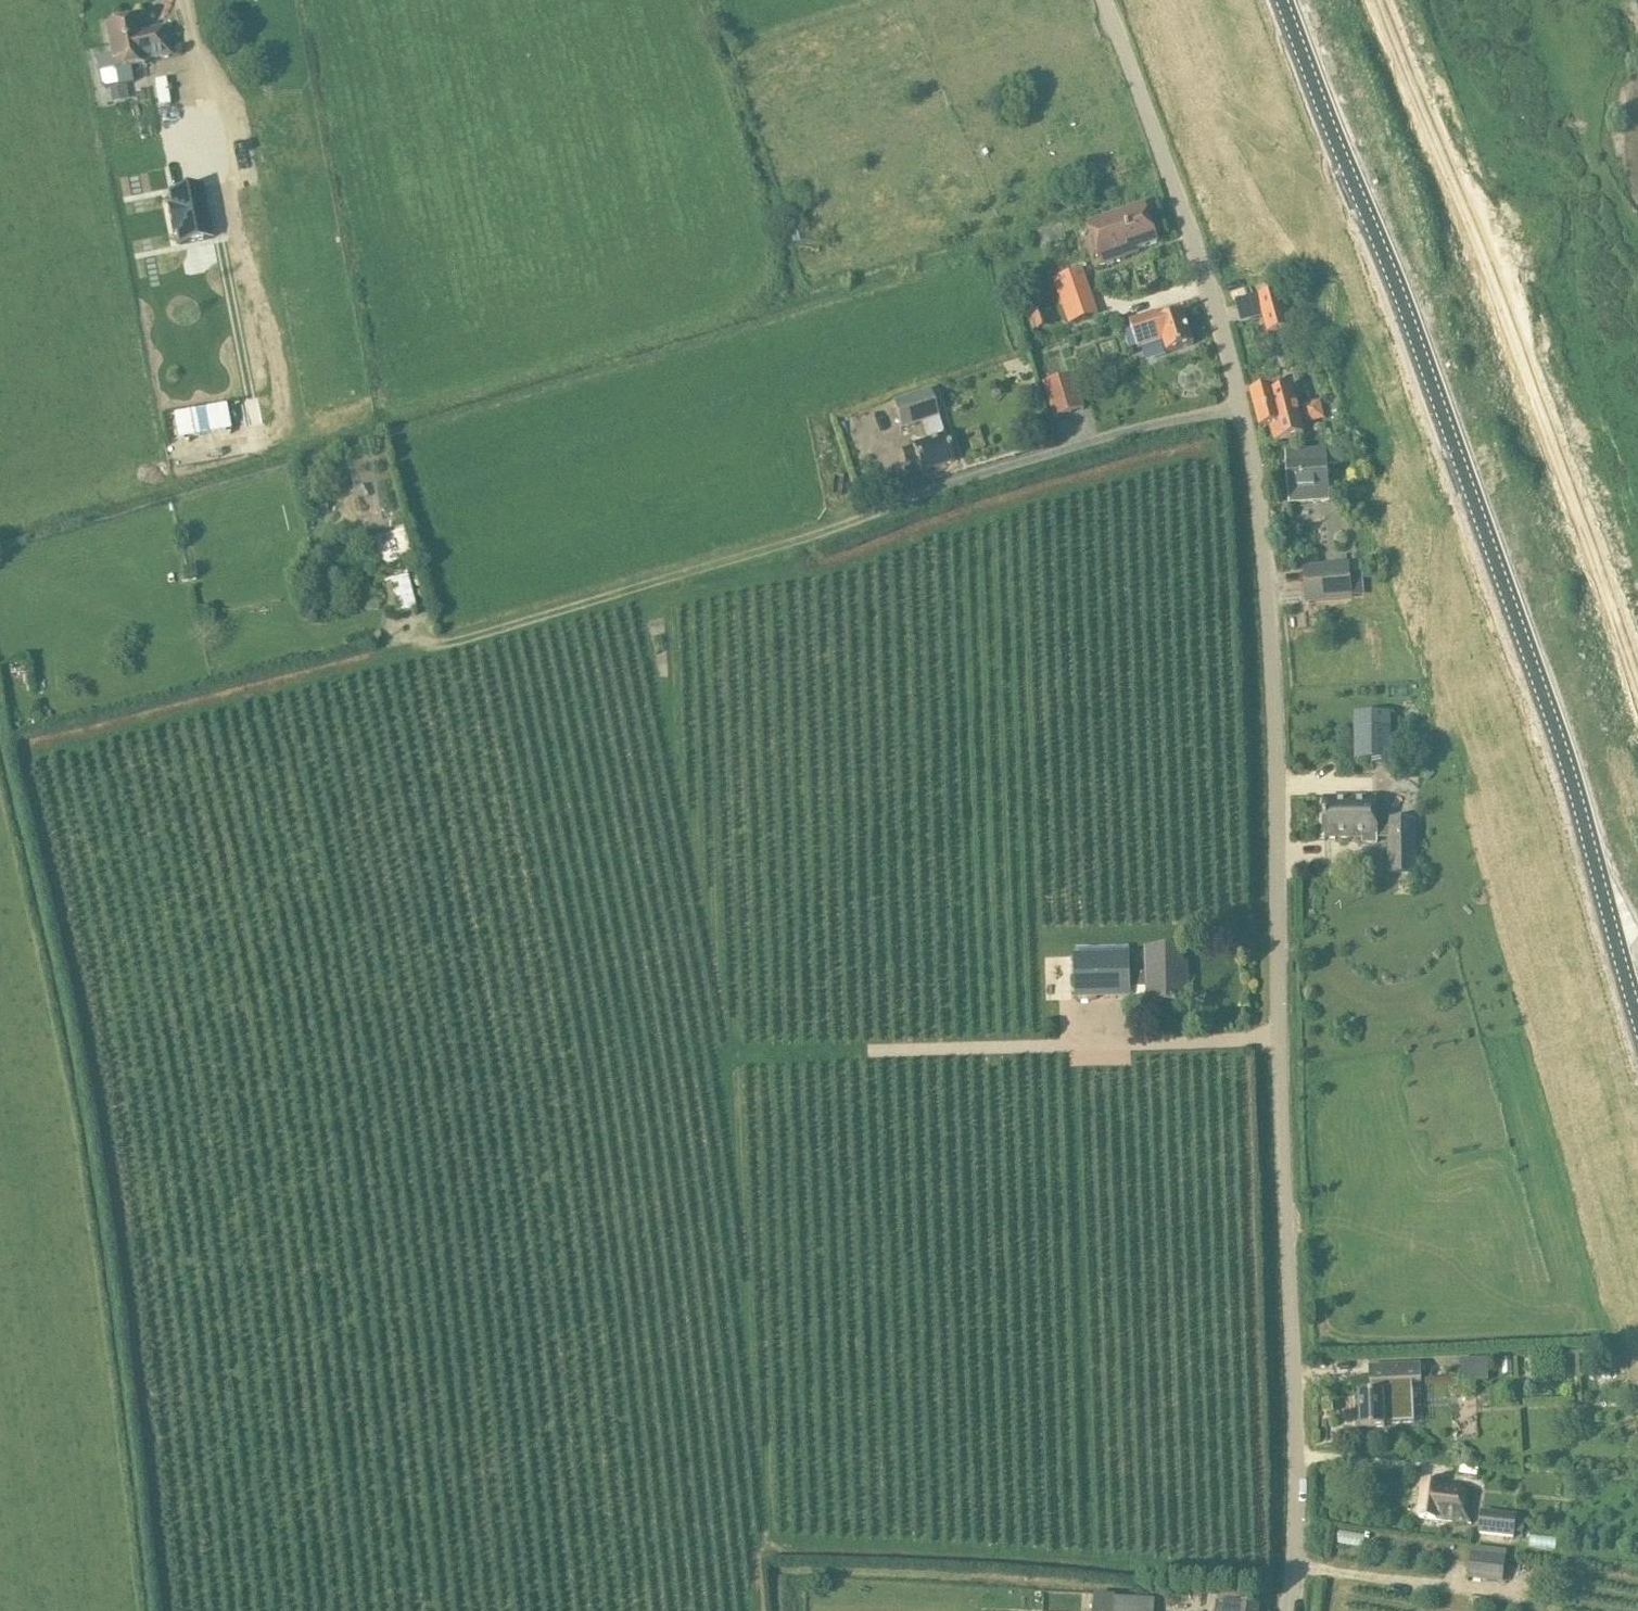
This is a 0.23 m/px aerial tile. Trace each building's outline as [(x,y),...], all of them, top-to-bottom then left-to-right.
[(112,55),(96,58),(102,85),(106,88),(134,83),(130,66),(145,64),(144,60),(170,55),(165,28),(139,33),(136,19),(106,25),(112,55)] [(172,206),(168,207),(173,233),(177,232),(180,245),(213,238),(203,187),(170,193),(172,206)] [(1157,242),(1143,206),(1089,224),(1105,263),(1157,242)] [(1098,314),(1083,270),(1080,271),(1056,280),(1070,322),(1098,314)] [(1259,296),(1269,334),(1292,328),(1282,290),(1259,296)] [(1030,318),(1034,331),(1053,325),(1049,312),(1030,318)] [(1139,349),(1164,341),(1168,354),(1195,345),(1184,313),(1159,322),(1156,315),(1131,324),(1139,349)] [(1044,384),(1054,419),(1086,410),(1075,375),(1044,384)] [(1304,435),(1292,388),(1275,392),(1273,387),(1252,392),(1261,429),(1272,426),(1276,442),(1304,435)] [(954,463),(946,436),(945,436),(930,390),(893,402),(903,430),(921,424),(927,442),(913,446),(902,449),(905,461),(916,458),(921,473),(954,463)] [(1337,448),(1287,451),(1288,464),(1290,489),(1291,501),(1330,498),(1328,462),(1338,461),(1337,448)] [(1363,573),(1350,574),(1350,562),(1304,566),(1307,604),(1354,600),(1353,597),(1365,596),(1363,573)] [(408,577),(385,583),(393,615),(416,609),(408,577)] [(1390,714),(1356,714),(1356,761),(1373,761),(1373,765),(1391,765),(1390,714)] [(1378,837),(1378,798),(1325,799),(1326,838),(1378,837)] [(1390,820),(1390,873),(1415,874),(1415,820),(1390,820)] [(1132,999),(1132,988),(1149,988),(1150,1001),(1187,1000),(1186,973),(1182,973),(1181,949),(1148,950),(1149,973),(1131,973),(1131,954),(1075,956),(1077,1001),(1132,999)] [(1372,1393),(1360,1393),(1361,1428),(1385,1427),(1385,1422),(1388,1422),(1388,1423),(1415,1422),(1413,1391),(1412,1382),(1422,1381),(1422,1365),(1370,1367),(1370,1384),(1371,1384),(1372,1393)] [(1424,1481),(1419,1518),(1459,1523),(1472,1525),(1474,1510),(1468,1509),(1470,1492),(1463,1491),(1464,1487),(1424,1481)] [(1478,1542),(1514,1546),(1518,1516),(1482,1512),(1478,1542)] [(1473,1546),(1469,1580),(1503,1584),(1507,1550),(1473,1546)] [(1064,1597),(1065,1610),(1083,1610),(1082,1592),(1047,1593),(1048,1598),(1064,1597)] [(1094,1610),(1154,1610),(1154,1600),(1115,1598),(1115,1596),(1094,1594),(1094,1610)]
